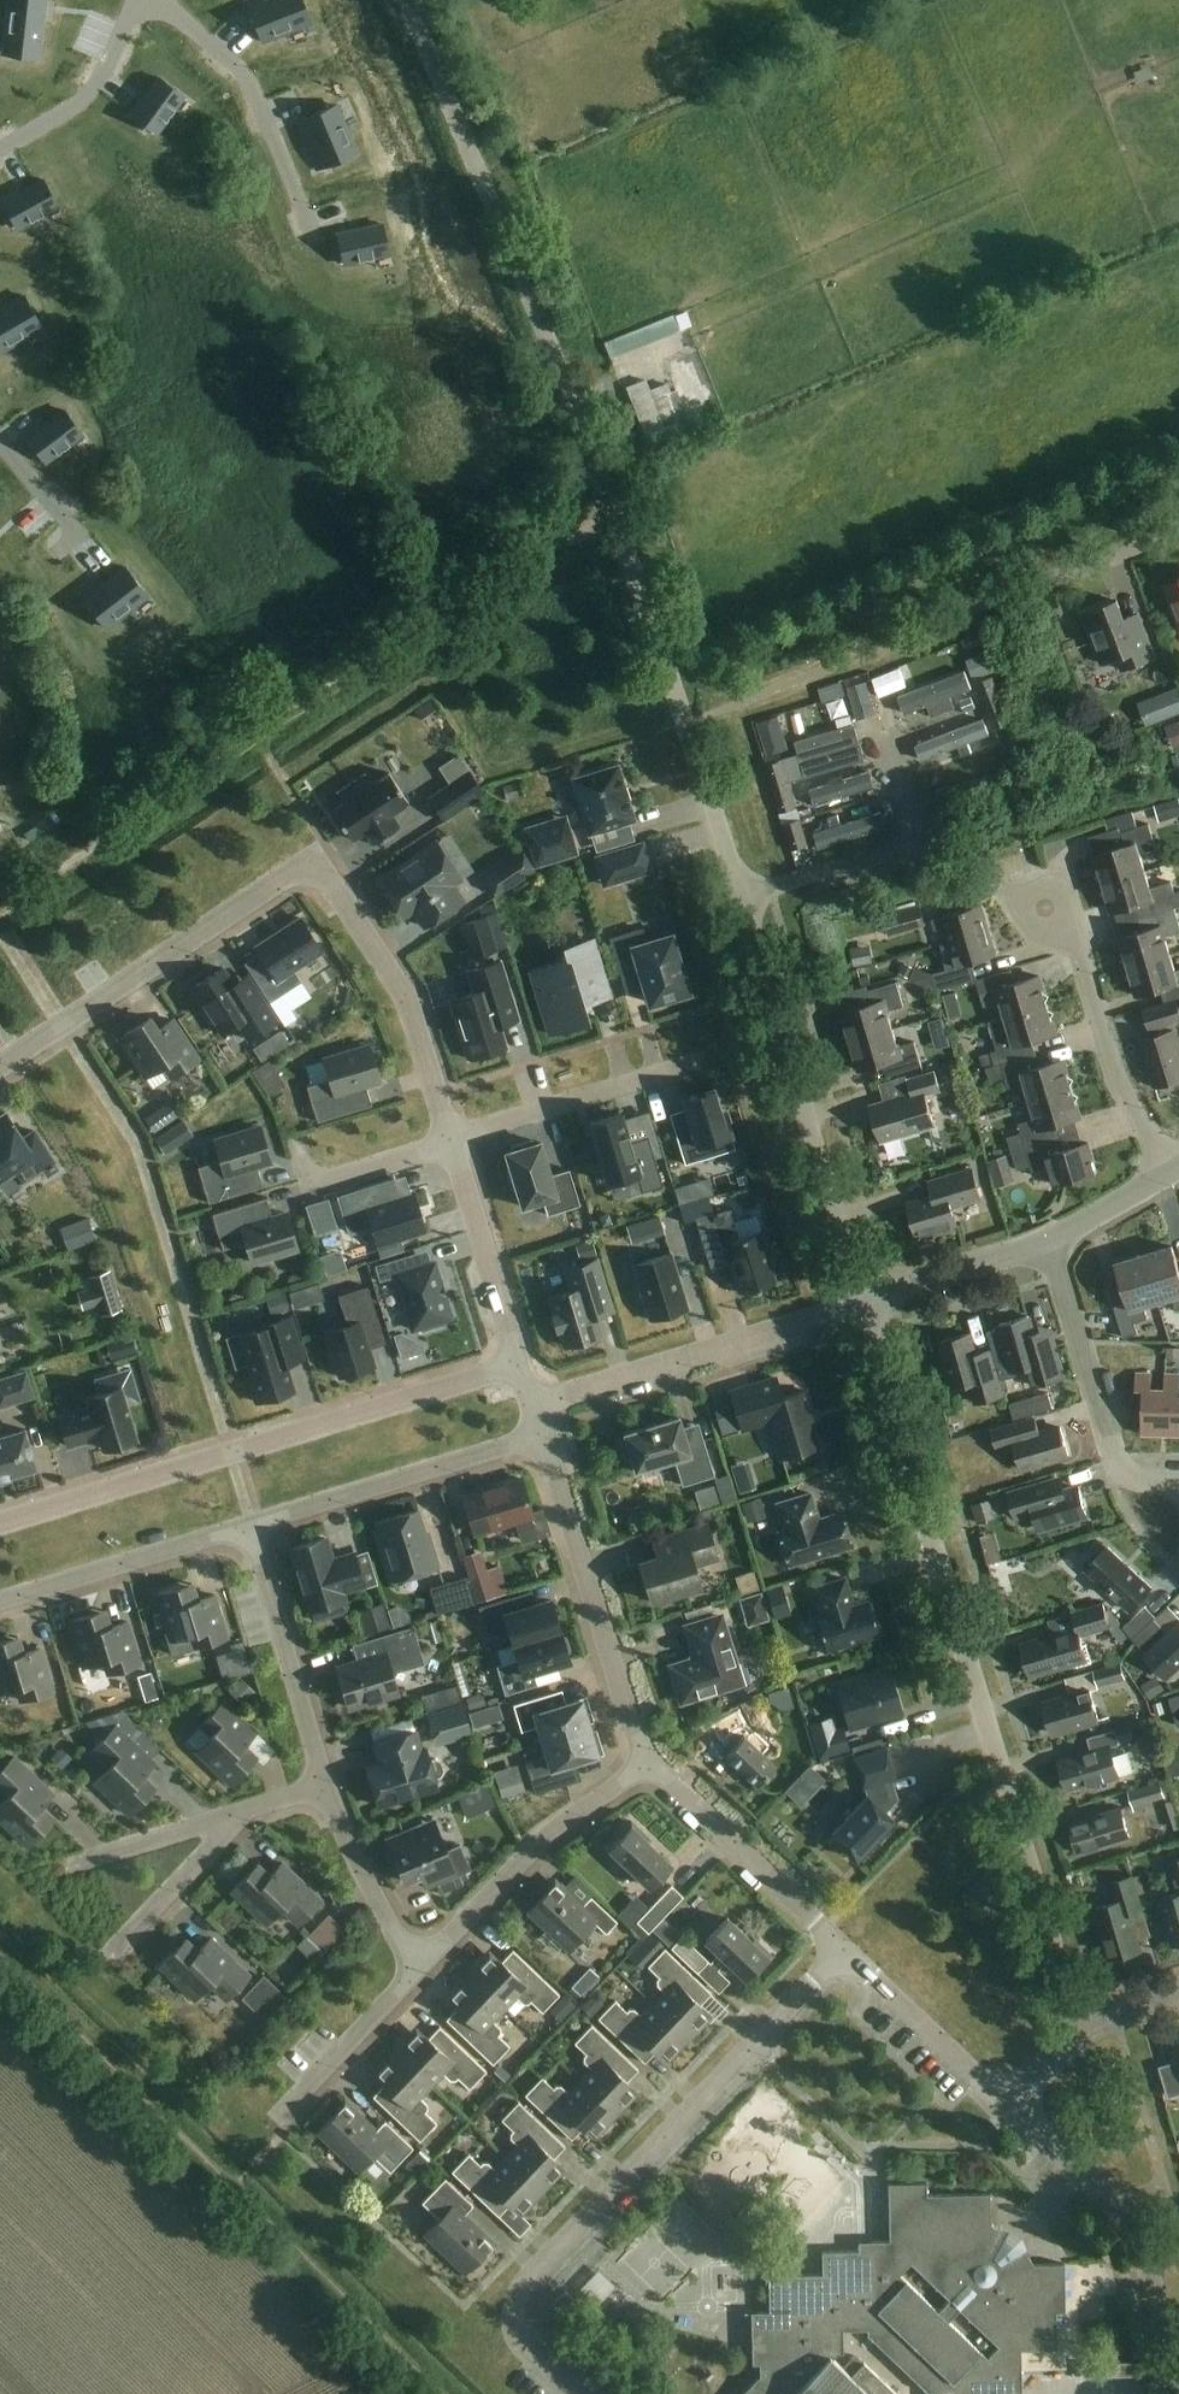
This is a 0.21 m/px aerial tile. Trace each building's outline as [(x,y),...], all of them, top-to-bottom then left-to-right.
[(2,54),(39,58),(46,0),(9,0),(2,54)] [(246,2),(262,43),(311,23),(302,0),(270,0),(264,2),(263,0),(251,0),(246,2)] [(155,75),(127,113),(152,131),(180,94),(155,75)] [(328,109),(293,124),(308,157),(301,160),(307,175),(348,158),(328,109)] [(41,176),(0,198),(15,225),(56,203),(41,176)] [(380,226),(334,236),(341,266),(386,255),(380,226)] [(43,328),(25,296),(0,311),(0,353),(43,328)] [(611,345),(625,379),(697,350),(683,315),(611,345)] [(635,386),(653,451),(689,441),(673,384),(655,389),(653,381),(635,386)] [(65,410),(28,439),(46,463),(83,435),(65,410)] [(92,584),(80,594),(107,628),(148,596),(125,567),(97,589),(92,584)] [(1166,585),(1178,618),(1178,580),(1166,585)] [(1138,613),(1125,619),(1118,601),(1084,614),(1103,664),(1118,658),(1123,670),(1156,658),(1138,613)] [(967,674),(903,698),(908,712),(972,688),(967,674)] [(1007,711),(993,677),(977,683),(994,729),(1011,723),(1007,711)] [(876,715),(867,683),(848,689),(857,721),(876,715)] [(1160,695),(1169,720),(1178,716),(1178,688),(1160,695)] [(779,717),(759,723),(763,736),(783,731),(779,717)] [(983,721),(918,744),(925,759),(989,736),(983,721)] [(1026,758),(1013,728),(999,734),(1011,764),(1026,758)] [(805,774),(861,758),(852,729),(797,745),(805,774)] [(459,778),(428,798),(443,820),(484,794),(458,756),(449,762),(459,778)] [(797,808),(783,761),(766,766),(779,813),(797,808)] [(635,821),(618,766),(572,780),(589,835),(635,821)] [(816,808),(875,788),(869,770),(810,790),(816,808)] [(337,793),(339,796),(328,803),(352,840),(364,833),(372,845),(400,826),(392,814),(409,803),(389,773),(372,785),(365,774),(337,793)] [(820,848),(889,825),(884,811),(815,833),(820,848)] [(567,816),(522,829),(534,868),(579,855),(567,816)] [(808,845),(801,820),(784,825),(791,850),(808,845)] [(1095,855),(1104,884),(1145,871),(1140,854),(1157,849),(1149,824),(1121,833),(1125,846),(1095,855)] [(653,873),(643,842),(593,858),(603,889),(653,873)] [(461,880),(437,843),(380,881),(404,918),(414,911),(425,927),(464,902),(452,885),(461,880)] [(496,884),(503,895),(535,876),(528,865),(496,884)] [(1104,884),(1113,913),(1142,904),(1146,917),(1175,908),(1174,907),(1178,906),(1178,893),(1177,894),(1173,882),(1151,888),(1145,871),(1104,884)] [(945,928),(949,943),(990,931),(982,905),(933,920),(936,931),(945,928)] [(926,926),(920,907),(885,917),(891,936),(926,926)] [(1175,908),(1146,917),(1150,930),(1121,939),(1130,967),(1171,955),(1165,937),(1178,933),(1178,922),(1175,908)] [(487,918),(460,926),(469,959),(496,951),(487,918)] [(322,952),(301,919),(256,948),(265,960),(249,971),(270,1003),(301,982),(293,970),(322,952)] [(642,930),(611,939),(622,975),(640,970),(651,1004),(687,992),(671,937),(647,944),(642,930)] [(990,931),(949,943),(954,957),(944,960),(948,971),(934,975),(939,992),(977,980),(978,980),(973,963),(997,956),(990,931)] [(530,973),(549,1035),(588,1023),(581,998),(590,995),(592,1002),(611,996),(602,968),(594,940),(564,949),(567,961),(530,973)] [(1175,971),(1171,955),(1130,967),(1138,996),(1167,987),(1171,1000),(1178,998),(1178,969),(1175,971)] [(474,993),(450,1000),(468,1059),(506,1048),(500,1026),(518,1020),(500,962),(468,972),(474,993)] [(234,986),(223,969),(193,989),(206,1009),(202,1011),(216,1032),(220,1030),(223,1035),(239,1024),(249,1040),(277,1022),(247,977),(234,986)] [(1006,1018),(1048,1005),(1039,976),(1010,985),(1006,972),(978,980),(977,980),(985,1006),(1001,1001),(1006,1018)] [(843,1013),(852,1042),(893,1029),(888,1012),(905,1007),(898,983),(869,991),(873,1004),(843,1013)] [(1178,1001),(1144,1010),(1149,1031),(1178,1023),(1178,1003),(1178,1001)] [(996,1066),(1031,1056),(1027,1043),(1056,1034),(1048,1005),(1006,1018),(1007,1018),(990,1023),(998,1051),(992,1052),(996,1066)] [(199,1060),(173,1020),(160,1029),(152,1017),(119,1039),(145,1077),(163,1065),(171,1078),(199,1060)] [(893,1029),(852,1042),(861,1071),(890,1062),(894,1075),(923,1066),(915,1042),(899,1047),(893,1029)] [(1174,1031),(1142,1041),(1156,1088),(1178,1081),(1178,1047),(1174,1031)] [(281,1032),(267,1041),(276,1054),(289,1045),(281,1032)] [(380,1082),(369,1046),(324,1060),(330,1080),(307,1087),(318,1123),(372,1106),(366,1086),(380,1082)] [(1031,1101),(1073,1089),(1064,1060),(1035,1069),(1031,1056),(996,1066),(988,1069),(992,1081),(1006,1077),(1009,1088),(1026,1083),(1031,1101)] [(269,1062),(253,1073),(261,1085),(277,1074),(269,1062)] [(940,1086),(936,1072),(908,1080),(912,1094),(871,1106),(882,1143),(936,1127),(925,1091),(940,1086)] [(693,1131),(676,1136),(685,1165),(735,1150),(717,1089),(683,1099),(693,1131)] [(1073,1089),(1031,1101),(1036,1119),(1020,1124),(1022,1133),(1008,1137),(1013,1152),(1056,1140),(1052,1127),(1081,1118),(1073,1089)] [(178,1109),(153,1129),(175,1155),(200,1135),(178,1109)] [(7,1112),(0,1117),(0,1180),(16,1169),(24,1182),(43,1170),(48,1177),(61,1169),(35,1130),(24,1138),(7,1112)] [(593,1133),(585,1135),(593,1161),(601,1159),(608,1183),(637,1174),(642,1193),(663,1186),(648,1137),(629,1143),(620,1114),(590,1123),(593,1133)] [(271,1163),(260,1127),(216,1141),(222,1161),(198,1168),(210,1204),(264,1187),(258,1167),(271,1163)] [(547,1216),(580,1206),(569,1170),(550,1176),(540,1143),(533,1145),(531,1140),(512,1146),(513,1151),(506,1153),(511,1171),(507,1172),(512,1190),(517,1188),(522,1207),(543,1201),(547,1216)] [(1059,1152),(1056,1140),(1013,1152),(1018,1171),(1032,1166),(1034,1172),(1051,1167),(1056,1185),(1098,1173),(1089,1144),(1059,1152)] [(982,1200),(973,1169),(930,1182),(934,1196),(908,1204),(918,1237),(958,1225),(953,1208),(982,1200)] [(396,1180),(341,1196),(352,1232),(373,1226),(379,1245),(426,1231),(415,1194),(401,1198),(396,1180)] [(253,1263),(298,1250),(287,1214),(273,1218),(267,1198),(212,1215),(223,1251),(247,1243),(253,1263)] [(328,1200),(307,1207),(315,1235),(337,1228),(328,1200)] [(740,1294),(776,1283),(761,1232),(738,1239),(729,1209),(695,1220),(710,1268),(730,1262),(740,1294)] [(77,1251),(101,1240),(90,1217),(67,1228),(77,1251)] [(1145,1255),(1159,1302),(1173,1297),(1177,1310),(1178,1310),(1178,1267),(1173,1247),(1145,1255)] [(671,1254),(634,1265),(651,1321),(687,1310),(671,1254)] [(1145,1306),(1159,1302),(1145,1255),(1117,1264),(1124,1288),(1111,1292),(1124,1338),(1139,1334),(1135,1323),(1149,1319),(1145,1306)] [(397,1277),(413,1331),(421,1328),(422,1332),(446,1325),(444,1321),(452,1319),(435,1263),(411,1271),(407,1257),(376,1266),(380,1282),(397,1277)] [(576,1289),(552,1297),(557,1314),(553,1315),(558,1331),(562,1330),(567,1347),(601,1336),(590,1301),(606,1296),(595,1260),(570,1268),(576,1289)] [(117,1271),(95,1277),(100,1296),(90,1299),(95,1319),(128,1310),(117,1271)] [(327,1332),(341,1378),(375,1367),(362,1323),(378,1318),(369,1287),(339,1296),(348,1325),(327,1332)] [(308,1289),(290,1295),(295,1311),(314,1305),(308,1289)] [(285,1296),(266,1301),(271,1318),(290,1313),(285,1296)] [(258,1330),(241,1335),(255,1379),(251,1381),(257,1403),(293,1392),(285,1365),(303,1360),(290,1317),(257,1327),(258,1330)] [(1049,1330),(1034,1334),(1029,1317),(1000,1325),(1001,1329),(988,1333),(1002,1381),(1018,1376),(1017,1372),(1030,1368),(1035,1387),(1063,1379),(1049,1330)] [(988,1350),(975,1354),(969,1334),(941,1342),(955,1389),(972,1384),(978,1404),(1002,1397),(988,1350)] [(132,1336),(107,1343),(112,1359),(137,1352),(132,1336)] [(27,1371),(0,1379),(0,1408),(35,1398),(27,1371)] [(1173,1390),(1165,1390),(1152,1390),(1152,1374),(1136,1374),(1136,1391),(1144,1391),(1143,1434),(1172,1435),(1173,1390)] [(1178,1435),(1178,1375),(1165,1374),(1165,1390),(1173,1390),(1172,1435),(1178,1435)] [(782,1398),(776,1378),(730,1393),(742,1429),(770,1421),(782,1459),(819,1447),(808,1412),(811,1412),(805,1391),(782,1398)] [(100,1437),(104,1449),(137,1439),(121,1387),(88,1397),(91,1407),(60,1416),(69,1446),(100,1437)] [(1049,1394),(1010,1405),(1014,1420),(1053,1409),(1049,1394)] [(682,1429),(679,1418),(657,1425),(657,1424),(647,1427),(647,1428),(625,1435),(627,1439),(621,1441),(627,1460),(632,1458),(636,1471),(675,1460),(683,1486),(714,1476),(698,1424),(682,1429)] [(1014,1443),(1022,1469),(1069,1455),(1061,1428),(1033,1436),(1029,1420),(992,1431),(997,1448),(1014,1443)] [(0,1437),(0,1481),(38,1469),(26,1429),(0,1437)] [(532,1516),(521,1479),(464,1496),(475,1534),(495,1528),(496,1531),(514,1525),(513,1522),(532,1516)] [(1061,1493),(1057,1480),(1009,1494),(1016,1518),(1035,1512),(1040,1529),(1087,1516),(1079,1488),(1061,1493)] [(707,1510),(728,1504),(722,1485),(701,1491),(707,1510)] [(818,1520),(810,1494),(776,1504),(784,1531),(779,1532),(789,1566),(851,1547),(841,1513),(818,1520)] [(428,1546),(418,1510),(378,1522),(386,1546),(382,1547),(392,1581),(438,1567),(432,1545),(428,1546)] [(718,1558),(708,1525),(653,1542),(658,1558),(640,1564),(652,1601),(655,1600),(657,1605),(678,1598),(677,1594),(701,1587),(694,1565),(718,1558)] [(330,1558),(325,1539),(292,1548),(309,1609),(343,1600),(341,1591),(363,1584),(354,1554),(335,1560),(330,1558)] [(1152,1588),(1108,1547),(1086,1570),(1131,1611),(1152,1588)] [(496,1596),(481,1551),(462,1557),(476,1602),(496,1596)] [(748,1594),(763,1588),(758,1573),(742,1578),(748,1594)] [(475,1602),(468,1577),(431,1587),(439,1613),(475,1602)] [(852,1607),(844,1579),(814,1588),(823,1616),(816,1618),(826,1650),(878,1634),(868,1602),(852,1607)] [(197,1600),(192,1584),(157,1594),(171,1640),(191,1634),(195,1647),(227,1637),(214,1595),(197,1600)] [(770,1621),(762,1593),(740,1599),(748,1627),(770,1621)] [(514,1645),(560,1631),(551,1601),(515,1612),(511,1598),(478,1608),(487,1636),(509,1630),(514,1645)] [(774,1606),(778,1618),(796,1613),(792,1600),(774,1606)] [(316,1612),(319,1623),(352,1613),(349,1602),(316,1612)] [(1030,1675),(1087,1658),(1079,1630),(1110,1621),(1104,1602),(1072,1612),(1077,1630),(1069,1633),(1068,1632),(1021,1646),(1030,1675)] [(369,1610),(370,1632),(391,1631),(390,1609),(369,1610)] [(1123,1631),(1133,1641),(1155,1620),(1145,1609),(1123,1631)] [(110,1627),(105,1610),(70,1621),(83,1666),(104,1660),(108,1673),(140,1664),(127,1621),(110,1627)] [(734,1664),(720,1617),(686,1627),(695,1654),(690,1661),(671,1667),(682,1701),(722,1689),(723,1693),(745,1686),(738,1663),(734,1664)] [(1133,1641),(1167,1677),(1178,1665),(1178,1626),(1169,1635),(1155,1620),(1133,1641)] [(423,1664),(413,1628),(375,1640),(380,1656),(337,1669),(341,1680),(337,1684),(341,1696),(346,1697),(349,1708),(367,1702),(371,1706),(383,1702),(384,1697),(398,1693),(394,1678),(397,1672),(423,1664)] [(560,1631),(514,1645),(519,1660),(496,1667),(505,1695),(537,1685),(533,1672),(569,1661),(567,1655),(570,1650),(566,1638),(561,1636),(560,1631)] [(18,1637),(0,1642),(0,1692),(17,1687),(21,1700),(52,1690),(40,1648),(23,1653),(18,1637)] [(1126,1680),(1122,1663),(1094,1670),(1098,1687),(1126,1680)] [(151,1672),(137,1676),(142,1691),(155,1687),(151,1672)] [(901,1711),(889,1672),(873,1677),(872,1674),(836,1686),(849,1730),(871,1723),(870,1721),(901,1711)] [(432,1695),(437,1710),(467,1701),(462,1686),(432,1695)] [(1099,1720),(1090,1690),(1043,1704),(1052,1734),(1099,1720)] [(1170,1698),(1178,1726),(1178,1725),(1178,1696),(1170,1698)] [(543,1741),(589,1727),(588,1723),(593,1721),(586,1698),(545,1711),(541,1697),(513,1705),(521,1732),(539,1727),(543,1741)] [(255,1733),(224,1702),(201,1725),(211,1735),(196,1750),(230,1783),(256,1757),(243,1745),(255,1733)] [(471,1736),(462,1705),(427,1715),(437,1746),(471,1736)] [(485,1707),(468,1712),(473,1727),(490,1722),(485,1707)] [(837,1730),(833,1717),(810,1724),(820,1760),(851,1751),(844,1728),(837,1730)] [(154,1762),(115,1724),(92,1748),(109,1764),(94,1780),(128,1813),(154,1787),(142,1775),(154,1762)] [(589,1727),(543,1741),(548,1756),(526,1763),(535,1794),(567,1784),(562,1766),(602,1754),(596,1731),(591,1732),(589,1727)] [(1120,1744),(1116,1730),(1088,1738),(1092,1751),(1059,1761),(1068,1791),(1119,1776),(1110,1747),(1120,1744)] [(435,1757),(430,1759),(427,1750),(422,1751),(416,1732),(374,1744),(377,1754),(378,1754),(381,1763),(367,1767),(378,1806),(438,1788),(435,1778),(441,1776),(444,1771),(441,1761),(435,1757)] [(775,1767),(744,1738),(726,1757),(757,1787),(775,1767)] [(895,1779),(886,1749),(853,1759),(863,1789),(866,1788),(868,1796),(831,1835),(833,1838),(829,1842),(840,1852),(844,1847),(856,1860),(894,1820),(885,1811),(896,1799),(890,1780),(895,1779)] [(13,1754),(0,1767),(0,1787),(7,1794),(0,1801),(0,1818),(27,1843),(52,1817),(40,1805),(52,1792),(13,1754)] [(1167,1760),(1173,1778),(1178,1776),(1178,1756),(1167,1760)] [(503,1771),(506,1796),(528,1793),(524,1768),(503,1771)] [(813,1770),(793,1792),(810,1807),(830,1785),(813,1770)] [(1176,1800),(1170,1779),(1128,1791),(1134,1813),(1154,1807),(1152,1802),(1166,1798),(1167,1802),(1176,1800)] [(468,1818),(495,1806),(487,1786),(459,1797),(468,1818)] [(1129,1838),(1121,1808),(1070,1823),(1079,1853),(1129,1838)] [(447,1851),(434,1821),(388,1840),(406,1882),(422,1876),(428,1889),(471,1871),(460,1846),(447,1851)] [(651,1840),(632,1822),(619,1835),(622,1838),(611,1850),(650,1887),(671,1865),(648,1843),(651,1840)] [(1169,1861),(1178,1894),(1162,1898),(1175,1946),(1178,1944),(1178,1858),(1169,1861)] [(320,1901),(281,1863),(269,1876),(256,1864),(231,1890),(265,1924),(280,1908),(297,1925),(320,1901)] [(1143,1911),(1133,1877),(1110,1884),(1115,1903),(1096,1909),(1111,1959),(1141,1951),(1130,1915),(1143,1911)] [(580,1909),(555,1885),(531,1910),(570,1948),(594,1923),(606,1934),(618,1922),(591,1897),(580,1909)] [(684,1897),(672,1886),(637,1922),(649,1934),(684,1897)] [(311,1940),(326,1955),(351,1930),(336,1915),(311,1940)] [(751,1941),(728,1919),(706,1941),(746,1979),(757,1966),(760,1969),(773,1956),(753,1938),(751,1941)] [(665,1945),(652,1933),(630,1958),(642,1969),(665,1945)] [(709,1961),(683,1937),(671,1948),(698,1973),(709,1961)] [(247,1976),(208,1938),(196,1951),(184,1939),(158,1965),(193,1998),(208,1983),(224,1999),(247,1976)] [(665,1993),(654,2005),(689,2038),(706,2020),(697,2011),(702,2006),(701,2005),(712,1994),(665,1949),(648,1967),(660,1978),(657,1980),(657,1985),(665,1993)] [(487,1957),(469,1975),(505,2009),(516,1997),(524,2005),(528,2004),(531,2002),(542,2013),(559,1996),(513,1951),(502,1962),(501,1961),(496,1966),(487,1957)] [(590,1967),(572,1986),(582,1995),(600,1976),(590,1967)] [(505,2009),(469,1975),(452,1994),(461,2003),(456,2008),(458,2009),(446,2021),(493,2065),(510,2047),(498,2036),(501,2034),(501,2029),(493,2021),(505,2009)] [(689,2038),(654,2005),(642,2017),(635,2010),(629,2010),(627,2012),(615,2001),(598,2019),(645,2063),(656,2052),(657,2053),(662,2048),(671,2057),(689,2038)] [(592,2069),(580,2081),(616,2115),(633,2097),(624,2088),(629,2083),(627,2082),(638,2070),(592,2026),(575,2043),(586,2055),(584,2057),(584,2062),(592,2069)] [(414,2034),(396,2052),(432,2086),(443,2074),(450,2081),(456,2081),(458,2078),(470,2089),(487,2072),(440,2027),(429,2039),(428,2038),(423,2043),(414,2034)] [(1171,2095),(1178,2092),(1178,2041),(1172,2043),(1178,2064),(1163,2068),(1171,2095)] [(420,2098),(432,2086),(396,2052),(379,2071),(388,2079),(383,2084),(384,2085),(373,2097),(420,2141),(437,2124),(425,2113),(428,2110),(428,2105),(420,2098)] [(598,2133),(616,2115),(580,2081),(569,2094),(561,2086),(556,2086),(554,2089),(542,2078),(525,2095),(572,2140),(583,2128),(584,2129),(589,2125),(598,2133)] [(519,2146),(507,2158),(543,2192),(560,2173),(551,2164),(555,2159),(554,2158),(565,2147),(519,2102),(502,2120),(513,2131),(511,2134),(511,2139),(519,2146)] [(374,2133),(345,2105),(321,2131),(349,2157),(346,2159),(358,2171),(373,2155),(391,2172),(413,2148),(385,2122),(374,2133)] [(543,2192),(507,2158),(496,2170),(488,2163),(483,2163),(481,2165),(469,2154),(452,2172),(499,2217),(510,2205),(511,2206),(515,2201),(525,2210),(543,2192)] [(473,2206),(445,2179),(422,2203),(440,2220),(425,2235),(437,2247),(440,2244),(467,2271),(491,2245),(462,2217),(473,2206)] [(926,2182),(888,2183),(889,2240),(858,2241),(859,2250),(822,2251),(822,2273),(768,2275),(769,2311),(751,2311),(752,2363),(760,2363),(760,2375),(742,2393),(1022,2393),(1021,2350),(1057,2349),(1056,2312),(1065,2312),(1064,2263),(1034,2264),(1027,2253),(999,2269),(995,2262),(987,2257),(1002,2229),(991,2223),(990,2193),(927,2194),(926,2182)] [(607,2305),(623,2285),(605,2270),(588,2290),(607,2305)] [(575,2299),(565,2290),(549,2307),(559,2316),(575,2299)] [(635,2351),(652,2337),(645,2328),(628,2343),(635,2351)]
